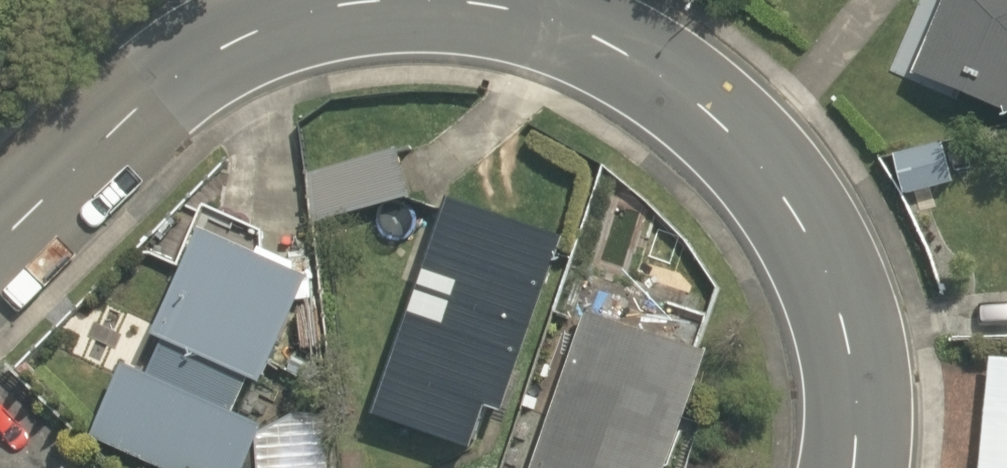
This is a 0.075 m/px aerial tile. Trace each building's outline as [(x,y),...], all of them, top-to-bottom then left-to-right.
[(915,70),(1006,103),(1006,0),(942,0),(915,70)] [(901,190),(950,173),(936,133),(887,151),(901,190)] [(311,219),(406,195),(393,146),(299,170),(311,219)] [(359,406),(460,442),(477,396),(501,405),(564,230),(438,185),(359,406)] [(188,223),(143,321),(156,326),(136,370),(119,363),(91,434),(175,467),(235,467),(255,417),(225,405),(243,366),(253,370),(298,272),(188,223)] [(698,339),(572,299),(518,467),(657,467),(698,339)] [(985,346),(975,467),(1006,467),(1006,348),(985,346)] [(312,438),(257,438),(257,467),(334,467),(334,456),(312,456),(312,438)] [(60,450),(39,467),(75,467),(60,450)]
